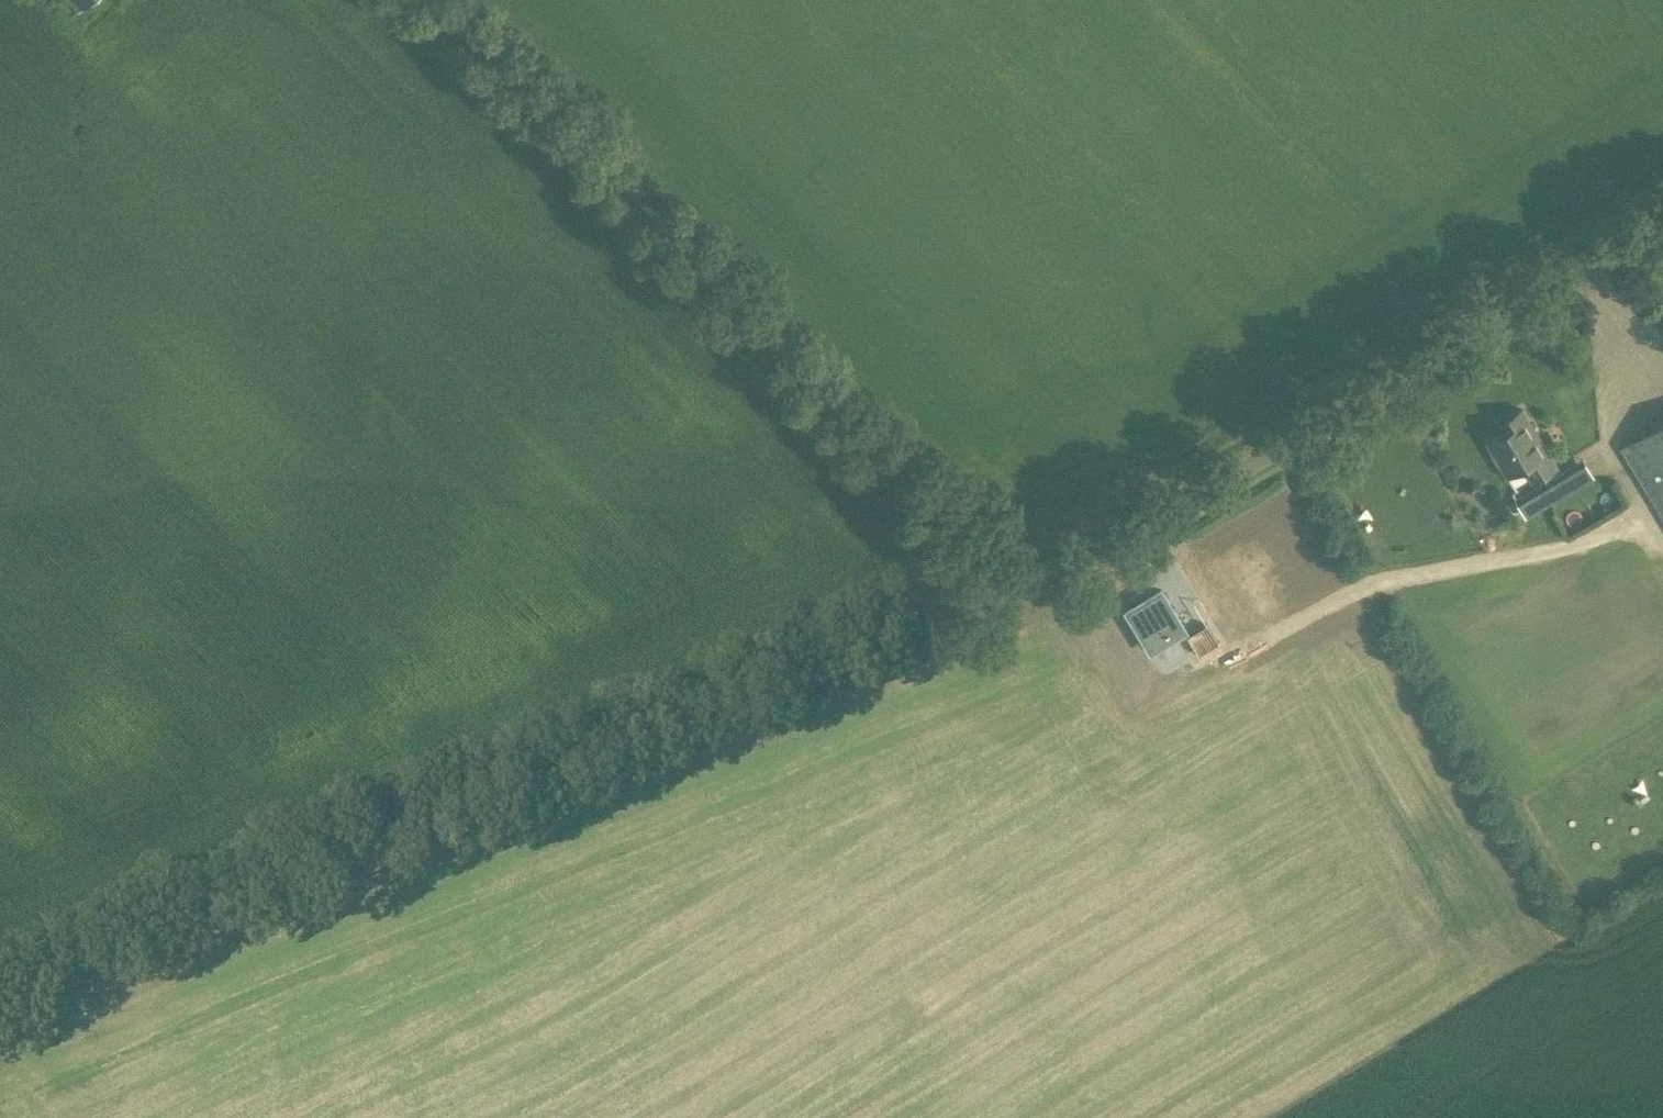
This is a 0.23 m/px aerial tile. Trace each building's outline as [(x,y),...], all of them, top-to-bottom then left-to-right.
[(93,0),(67,0),(79,13),(93,0)] [(1533,481),(1556,467),(1521,411),(1496,427),(1502,437),(1489,445),(1508,476),(1524,467),(1533,481)] [(1620,449),(1662,521),(1662,423),(1620,449)] [(1547,504),(1594,476),(1583,457),(1536,485),(1547,504)] [(1151,651),(1185,631),(1161,592),(1128,612),(1151,651)] [(1208,621),(1187,633),(1192,641),(1201,657),(1222,644),(1208,621)]
